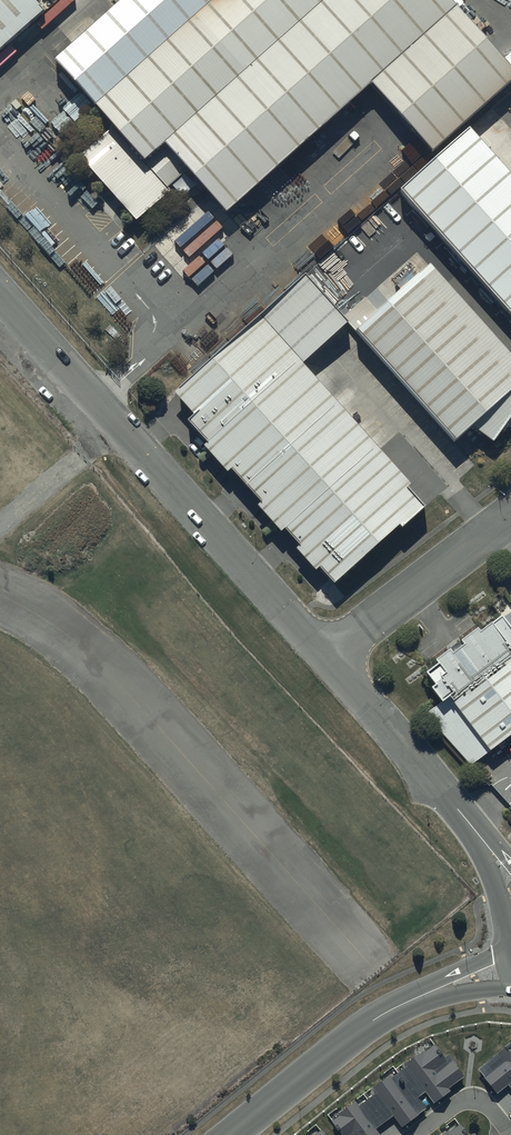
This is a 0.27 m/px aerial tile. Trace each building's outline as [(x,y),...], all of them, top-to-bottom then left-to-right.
[(45,15),(32,0),(0,0),(0,55),(45,15)] [(456,0),(102,0),(50,47),(140,146),(154,133),(214,200),(362,67),(422,134),(507,57),(456,0)] [(470,134),(400,197),(510,320),(510,179),(470,134)] [(436,277),(362,344),(458,450),(510,403),(510,360),(436,277)] [(349,329),(307,284),(169,408),(331,587),(424,503),(304,370),(349,329)] [(451,701),(510,658),(510,629),(503,618),(481,633),(478,630),(461,642),(464,646),(452,654),(450,651),(436,661),(438,665),(426,674),(436,687),(432,690),(444,706),(451,701)] [(451,701),(489,755),(510,740),(510,658),(451,701)] [(470,769),(489,755),(451,701),(444,706),(426,719),(470,769)] [(449,1054),(445,1057),(436,1044),(424,1052),(422,1049),(406,1061),(409,1066),(392,1077),(390,1074),(374,1085),(379,1091),(357,1106),(354,1102),(341,1112),(343,1114),(336,1119),(348,1134),(380,1134),(374,1126),(394,1112),(402,1124),(426,1107),(417,1095),(426,1089),(434,1101),(451,1089),(447,1085),(463,1073),(449,1054)] [(482,1067),(498,1087),(509,1078),(510,1081),(510,1044),(482,1067)] [(462,1124),(449,1133),(448,1130),(441,1134),(470,1134),(462,1124)]
